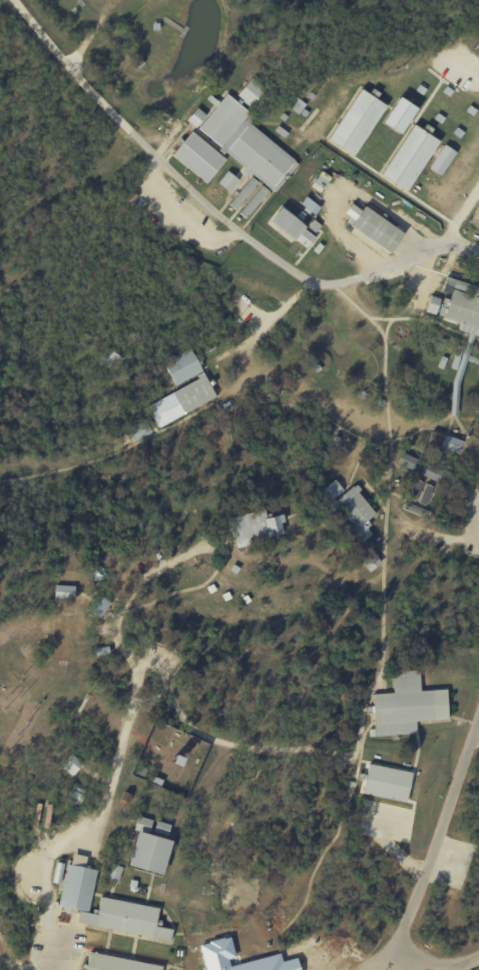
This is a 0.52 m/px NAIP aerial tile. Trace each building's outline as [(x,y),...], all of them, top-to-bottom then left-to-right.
[(236,97),(255,111),(270,93),(250,78),(236,97)] [(326,140),(353,156),(384,104),(358,88),(326,140)] [(249,112),(226,94),(219,103),(218,102),(197,128),(222,148),(249,112)] [(380,122),(399,134),(416,108),(397,96),(380,122)] [(206,116),(197,108),(186,120),(195,128),(206,116)] [(220,152),(224,155),(245,126),(240,123),(220,152)] [(299,164),(250,123),(226,153),(244,168),(241,171),(250,178),(228,204),(237,212),(245,219),(270,190),(274,194),(299,164)] [(405,192),(438,140),(412,124),(379,175),(405,192)] [(226,159),(191,131),(172,155),(206,183),(226,159)] [(441,176),(455,152),(443,144),(428,169),(441,176)] [(229,192),(238,179),(227,171),(217,184),(229,192)] [(349,226),(388,253),(402,233),(363,206),(349,226)] [(321,226),(312,219),(306,227),(278,207),(267,223),(304,249),(321,226)] [(460,323),(457,331),(478,337),(478,297),(477,297),(478,289),(478,287),(445,277),(441,291),(449,293),(447,300),(440,298),(434,316),(460,323)] [(424,311),(433,314),(438,298),(429,296),(424,311)] [(147,405),(158,427),(216,399),(192,349),(164,362),(175,386),(196,376),(198,381),(147,405)] [(467,434),(465,441),(431,431),(427,444),(463,454),(460,466),(478,471),(478,438),(467,434)] [(397,463),(419,472),(423,461),(402,453),(397,463)] [(438,482),(443,471),(425,463),(419,474),(438,482)] [(344,490),(335,480),(320,493),(329,503),(344,490)] [(416,502),(423,483),(416,480),(409,499),(416,502)] [(376,513),(355,486),(334,501),(353,526),(348,530),(359,544),(372,534),(364,523),(376,513)] [(235,549),(250,545),(249,537),(265,534),(265,538),(283,534),(279,515),(263,518),(262,510),(228,517),(235,549)] [(382,563),(373,551),(361,561),(370,572),(382,563)] [(53,599),(73,600),(73,586),(54,585),(53,599)] [(87,613),(99,620),(109,602),(97,595),(87,613)] [(447,720),(446,690),(420,691),(419,670),(391,672),(392,693),(372,694),(374,736),(416,734),(416,721),(447,720)] [(73,776),(82,763),(72,755),(62,768),(73,776)] [(406,803),(412,772),(367,763),(361,794),(406,803)] [(126,867),(162,875),(170,841),(167,840),(170,824),(154,821),(154,820),(138,817),(126,867)] [(99,898),(96,915),(88,914),(95,870),(84,868),(86,856),(68,853),(58,908),(78,911),(76,925),(169,941),(171,930),(155,927),(158,908),(99,898)] [(107,878),(117,882),(122,868),(112,864),(107,878)] [(161,965),(88,953),(85,969),(160,969),(161,965)]
